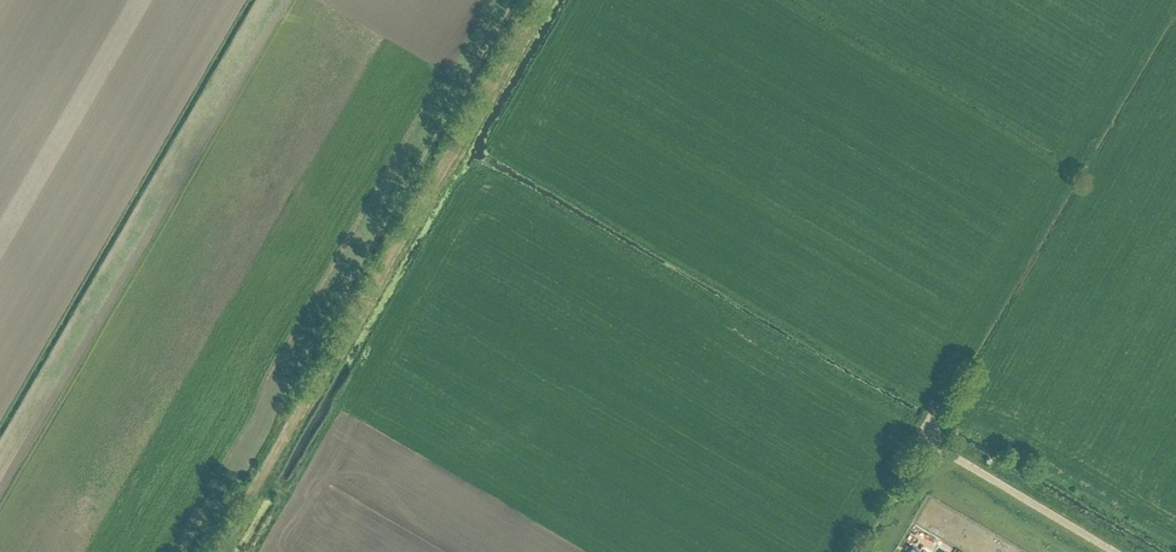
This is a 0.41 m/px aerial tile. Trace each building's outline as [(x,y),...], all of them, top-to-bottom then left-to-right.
[(1001,472),(1004,467),(995,462),(993,468),(1001,472)] [(893,537),(916,547),(919,539),(896,529),(893,537)]
